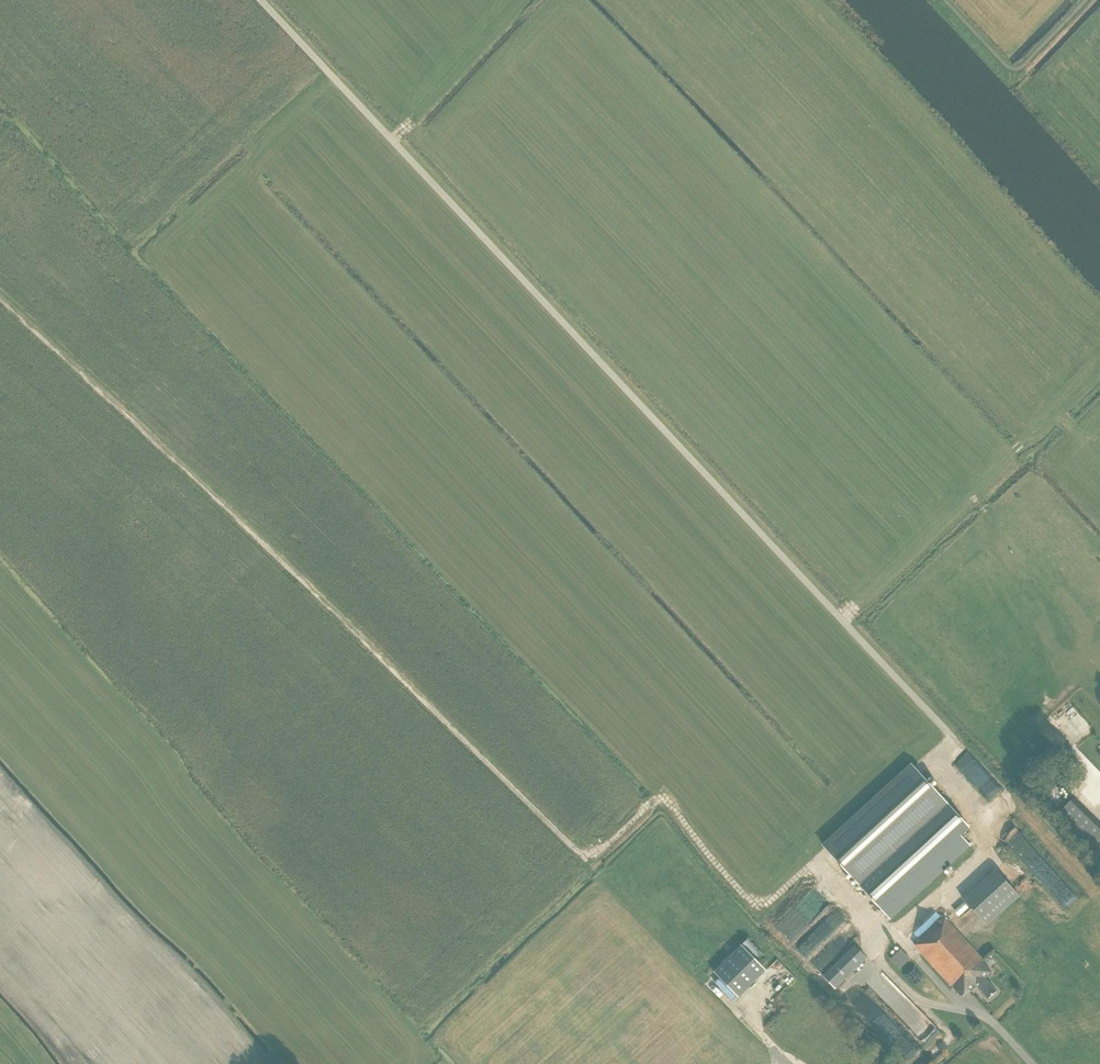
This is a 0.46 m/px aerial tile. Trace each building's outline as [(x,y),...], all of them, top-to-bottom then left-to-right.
[(970,828),(913,766),(825,847),(891,919),(971,846),(961,836),(970,828)] [(1056,793),(1067,797),(1069,790),(1059,786),(1056,793)] [(1073,801),(1057,817),(1099,858),(1099,828),(1073,801)] [(1053,865),(1037,840),(1025,848),(1046,882),(1051,878),(1055,883),(1062,879),(1057,871),(1060,869),(1056,863),(1053,865)] [(964,900),(988,926),(1020,896),(996,870),(964,900)] [(791,931),(830,891),(819,880),(780,920),(791,931)] [(843,916),(846,907),(840,905),(837,913),(843,916)] [(914,945),(962,997),(964,995),(969,991),(970,992),(977,986),(989,999),(998,991),(986,978),(992,972),(982,961),(984,959),(945,917),(914,945)] [(906,923),(912,930),(918,924),(912,918),(906,923)] [(767,970),(741,945),(714,972),(739,997),(767,970)] [(867,957),(855,945),(823,976),(836,989),(867,958),(867,957)] [(910,959),(901,949),(891,959),(900,968),(910,959)] [(921,960),(914,964),(918,970),(924,966),(921,960)] [(790,968),(784,978),(792,982),(797,972),(790,968)] [(871,984),(930,1041),(941,1031),(881,973),(871,984)] [(554,990),(546,990),(546,998),(554,998),(554,990)] [(940,1042),(945,1035),(940,1031),(935,1039),(940,1042)] [(915,1038),(904,1049),(911,1056),(922,1045),(915,1038)] [(933,1050),(927,1053),(931,1060),(937,1057),(933,1050)] [(840,1058),(835,1052),(824,1061),(826,1063),(852,1063),(854,1062),(846,1053),(840,1058)] [(931,1061),(927,1056),(917,1063),(927,1063),(931,1061)]
